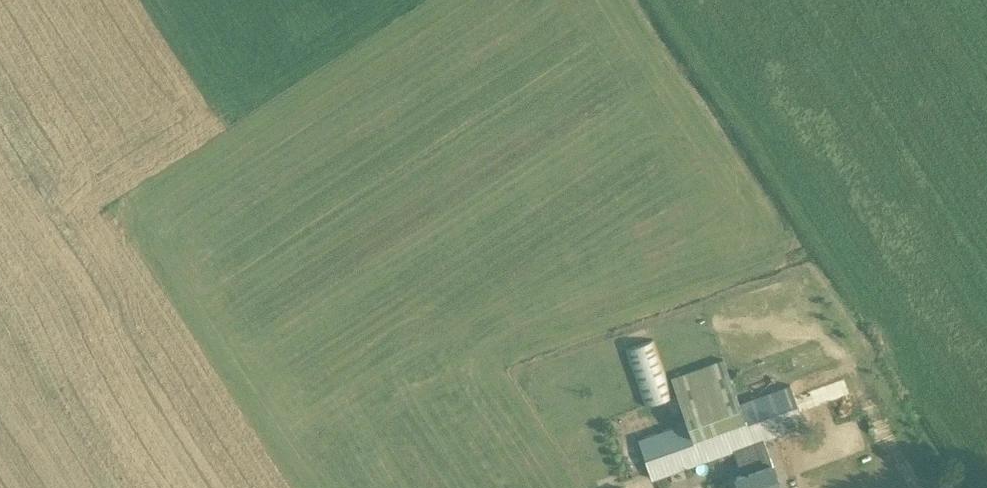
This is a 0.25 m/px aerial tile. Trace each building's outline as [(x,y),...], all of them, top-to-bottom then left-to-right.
[(673,395),(653,340),(624,350),(644,406),(673,395)] [(671,376),(687,420),(638,437),(653,478),(734,449),(743,473),(736,476),(740,487),(777,487),(781,487),(764,438),(805,424),(791,382),(739,401),(723,358),(671,376)]
